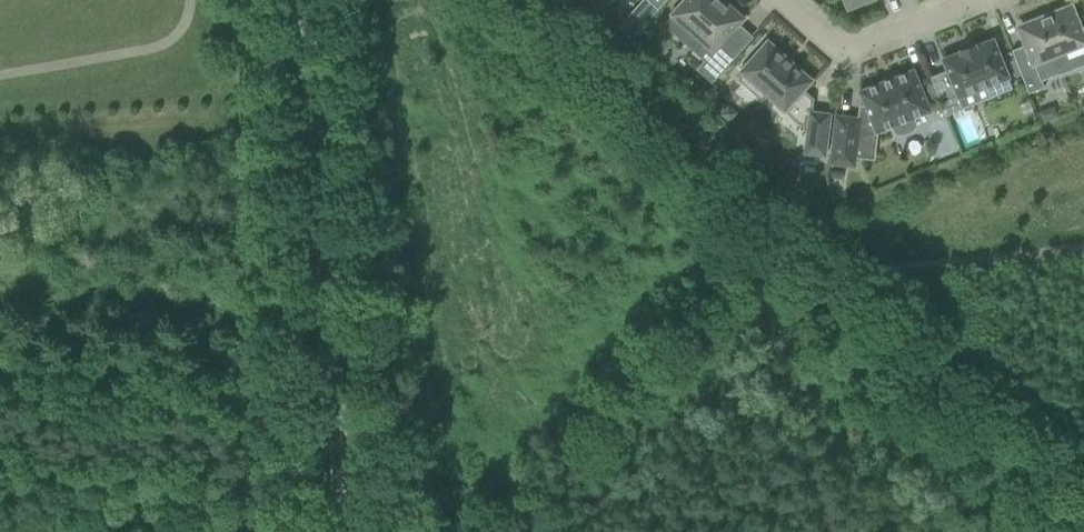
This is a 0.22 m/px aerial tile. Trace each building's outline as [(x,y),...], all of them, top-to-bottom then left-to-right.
[(648,0),(642,0),(617,28),(631,40),(658,10),(648,0)] [(663,25),(694,53),(703,61),(696,69),(712,83),(738,54),(724,41),(739,24),(743,19),(727,4),(722,0),(685,0),(672,15),(663,25)] [(1011,51),(1015,59),(1021,75),(1028,94),(1044,87),(1042,81),(1068,70),(1061,53),(1083,43),(1083,40),(1071,7),(1019,28),(1026,45),(1011,51)] [(938,95),(946,115),(964,108),(960,97),(986,86),(991,97),(1012,89),(1007,78),(1008,77),(993,40),(975,47),(974,45),(960,51),(961,53),(943,60),(947,70),(931,77),(933,82),(938,95)] [(825,156),(830,114),(811,112),(813,100),(803,91),(812,81),(767,41),(740,72),(743,75),(739,79),(762,100),(766,96),(784,112),(785,111),(800,124),(808,125),(805,153),(825,156)] [(1015,59),(1007,62),(1014,78),(1021,75),(1015,59)] [(860,119),(855,158),(874,161),(878,133),(893,127),(895,131),(898,133),(903,134),(911,131),(914,126),(915,123),(913,119),(930,112),(913,70),(859,91),(864,105),(865,107),(860,109),(859,118),(860,119)] [(697,97),(707,85),(696,75),(686,87),(697,97)] [(933,82),(923,86),(928,98),(938,95),(933,82)] [(1054,106),(1039,112),(1043,122),(1058,116),(1054,106)] [(830,164),(854,167),(855,158),(860,119),(836,116),(830,164)]
